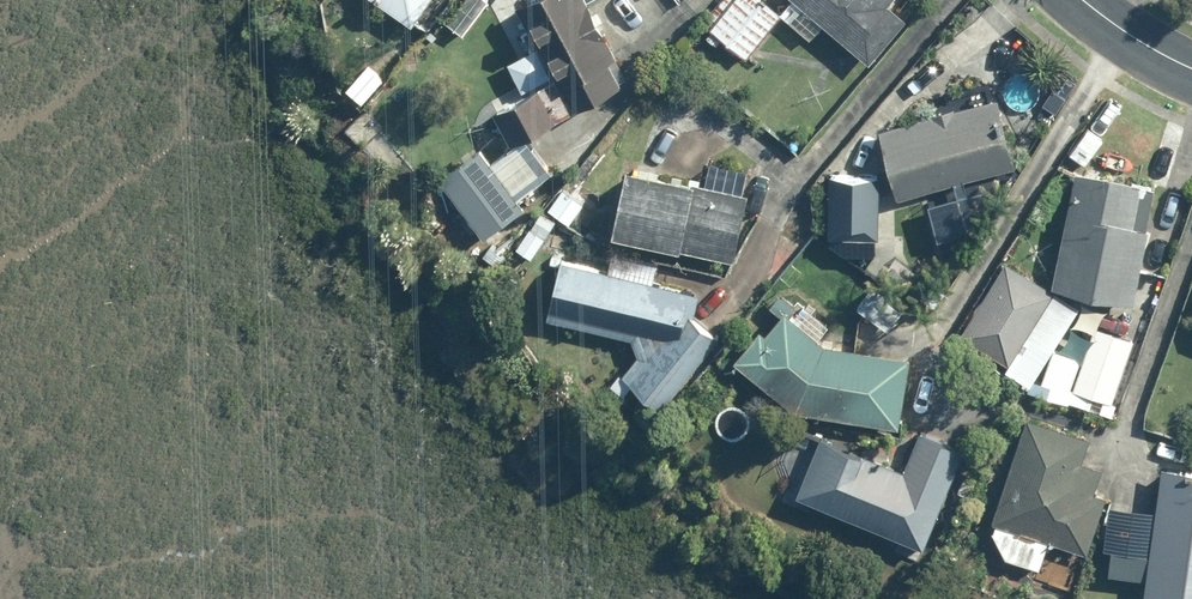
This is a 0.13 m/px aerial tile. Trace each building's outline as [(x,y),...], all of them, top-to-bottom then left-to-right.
[(427,37),(454,0),(374,0),(427,37)] [(554,82),(494,113),(511,146),(628,86),(586,5),(597,0),(512,0),(554,82)] [(757,0),(736,0),(711,30),(745,59),(779,18),(757,0)] [(779,15),(810,41),(823,25),(870,64),(905,21),(887,6),(892,0),(792,0),(779,15)] [(367,68),(346,90),(361,105),(383,82),(367,68)] [(997,99),(882,129),(900,196),(1014,166),(997,99)] [(551,172),(526,140),(491,167),(479,152),(439,183),(484,241),(522,211),(514,201),(551,172)] [(607,237),(731,265),(747,195),(743,194),(748,171),(709,162),(703,188),(622,170),(607,237)] [(1163,262),(1168,234),(1132,228),(1140,184),(1074,173),(1053,293),(1133,307),(1141,259),(1163,262)] [(847,236),(846,254),(866,255),(867,237),(878,238),(881,179),(830,176),(827,235),(847,236)] [(583,204),(560,187),(544,208),(567,225),(583,204)] [(964,209),(932,223),(941,242),(972,229),(964,209)] [(636,341),(642,357),(624,378),(618,372),(608,383),(624,395),(631,387),(663,412),(721,339),(694,318),(700,293),(559,259),(544,321),(636,341)] [(1071,313),(1051,303),(1056,296),(1004,263),(956,337),(1007,370),(1038,322),(1060,334),(1071,313)] [(907,361),(825,348),(778,307),(731,361),(789,411),(896,429),(907,361)] [(1031,361),(1024,380),(1111,409),(1134,340),(1093,327),(1081,362),(1053,353),(1049,366),(1031,361)] [(1081,465),(1090,439),(1027,416),(989,522),(1086,556),(1106,498),(1095,494),(1102,472),(1081,465)] [(903,473),(817,438),(793,496),(923,549),(962,452),(919,435),(903,473)] [(1160,467),(1147,598),(1191,598),(1191,470),(1160,467)]
